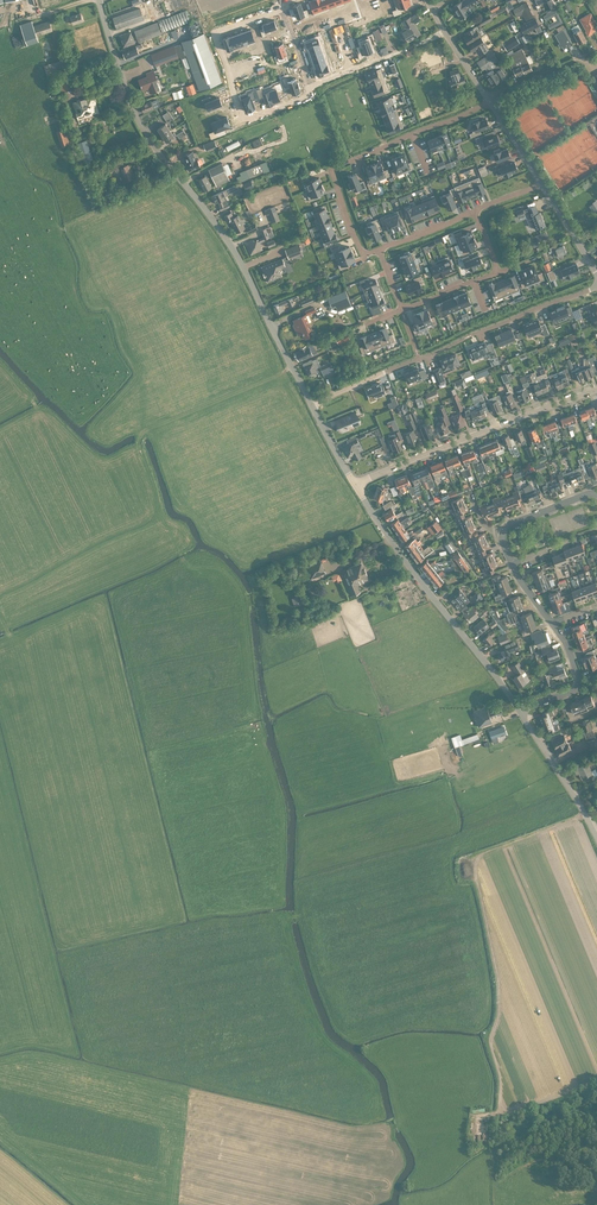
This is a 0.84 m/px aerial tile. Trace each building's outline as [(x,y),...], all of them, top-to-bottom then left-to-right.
[(309,0),(314,15),(321,12),(317,0),(310,0),(309,0)] [(321,12),(329,9),(328,7),(326,0),(317,0),(321,12)] [(392,10),(394,15),(401,12),(399,8),(410,4),(409,0),(396,0),(393,1),(395,4),(396,8),(392,10)] [(453,6),(460,18),(468,13),(472,10),(469,6),(472,4),(479,0),(462,0),(461,1),(453,6)] [(526,1),(513,8),(517,16),(522,13),(525,20),(529,18),(525,11),(530,9),(526,1)] [(300,2),(292,5),(293,8),(294,8),(293,8),(295,14),(296,14),(297,17),(304,15),(305,17),(309,16),(306,9),(303,10),(300,2)] [(506,5),(495,10),(497,13),(504,9),(505,10),(506,12),(509,10),(506,5)] [(116,28),(143,19),(139,7),(112,17),(116,28)] [(557,20),(548,24),(550,28),(562,22),(555,7),(553,8),(552,7),(547,10),(548,11),(546,11),(547,13),(543,15),(545,19),(554,15),(557,20)] [(70,14),(65,16),(66,20),(71,19),(72,23),(82,20),(80,12),(70,15),(70,14)] [(402,21),(406,29),(402,32),(407,40),(412,38),(420,33),(413,22),(420,18),(416,13),(410,17),(410,16),(402,21)] [(595,22),(590,13),(580,18),(588,33),(596,28),(596,23),(596,21),(595,22)] [(481,24),(491,18),(488,14),(478,19),(481,24)] [(542,30),(541,29),(538,23),(535,17),(533,18),(523,23),(520,25),(524,32),(533,28),(534,27),(537,32),(542,30)] [(263,27),(259,29),(262,37),(266,35),(265,31),(277,27),(276,25),(277,25),(275,20),(274,21),(274,19),(269,21),(269,20),(269,21),(266,21),(266,22),(261,23),(263,27)] [(31,20),(20,23),(27,44),(38,41),(36,35),(52,30),(49,20),(33,26),(31,20)] [(196,21),(187,24),(191,35),(200,31),(196,21)] [(161,33),(156,22),(134,30),(138,41),(161,33)] [(558,32),(555,34),(556,37),(559,43),(557,44),(559,47),(561,46),(562,48),(566,46),(565,44),(564,42),(566,41),(566,40),(572,37),(566,26),(564,23),(556,28),(558,32)] [(586,39),(580,28),(577,24),(570,28),(575,35),(577,38),(579,43),(586,39)] [(465,32),(467,34),(463,36),(468,43),(480,36),(476,30),(479,29),(476,25),(465,32)] [(250,28),(244,31),(248,42),(248,44),(255,42),(250,28)] [(376,41),(382,39),(378,28),(372,31),(376,41)] [(132,34),(131,35),(130,31),(118,35),(123,47),(135,42),(132,34)] [(244,31),(239,32),(243,44),(248,42),(244,31)] [(239,32),(234,34),(238,46),(243,44),(239,32)] [(190,37),(181,41),(184,49),(184,50),(193,46),(195,51),(208,46),(203,33),(190,37)] [(229,35),(228,35),(233,47),(238,46),(234,34),(229,36),(229,35)] [(502,42),(504,46),(507,50),(519,42),(514,34),(502,42)] [(228,35),(222,38),(227,50),(233,47),(228,35)] [(362,46),(359,47),(362,54),(372,50),(370,44),(373,42),(371,35),(367,37),(360,40),(362,46)] [(310,39),(305,41),(307,48),(308,48),(308,47),(319,43),(319,44),(321,43),(319,36),(314,38),(310,39)] [(480,36),(468,43),(472,50),(475,48),(479,54),(488,48),(480,36)] [(276,44),(274,45),(278,56),(277,57),(278,60),(278,61),(285,59),(285,58),(284,55),(286,54),(285,50),(285,49),(284,46),(282,42),(280,42),(280,41),(275,43),(276,44)] [(125,58),(138,52),(137,48),(142,46),(141,43),(135,45),(122,50),(123,53),(123,54),(123,55),(125,56),(125,58)] [(173,46),(151,54),(155,65),(177,57),(177,56),(180,55),(181,58),(185,57),(184,56),(186,55),(184,50),(184,49),(182,50),(180,43),(173,46)] [(319,43),(308,47),(308,48),(310,52),(321,48),(319,44),(319,43)] [(193,46),(184,50),(186,55),(199,90),(208,86),(221,82),(208,46),(195,51),(193,46)] [(321,48),(310,52),(311,57),(323,53),(323,54),(325,53),(323,47),(321,48)] [(439,47),(423,53),(424,54),(422,55),(424,61),(426,60),(426,62),(428,61),(429,65),(440,61),(439,57),(442,56),(439,47)] [(505,54),(512,68),(516,75),(523,72),(524,73),(532,69),(529,63),(532,61),(529,54),(526,56),(521,47),(513,51),(512,49),(505,54)] [(323,53),(311,57),(313,62),(324,58),(323,54),(323,53)] [(493,53),(482,60),(481,59),(478,61),(483,68),(486,66),(488,69),(495,65),(493,62),(497,59),(493,53)] [(63,58),(63,59),(44,65),(47,76),(66,68),(63,58)] [(324,58),(313,62),(315,67),(326,63),(324,58)] [(315,67),(314,67),(314,68),(317,74),(318,75),(323,73),(323,72),(330,69),(328,62),(326,63),(315,67)] [(391,70),(387,71),(388,74),(392,73),(394,72),(397,71),(394,62),(388,64),(391,70)] [(505,72),(504,73),(503,71),(504,71),(501,67),(500,67),(498,65),(492,69),(499,80),(501,78),(502,79),(507,76),(505,72)] [(380,68),(365,73),(369,82),(383,76),(380,68)] [(408,75),(406,68),(399,70),(402,77),(408,75)] [(451,86),(452,86),(453,88),(457,86),(456,84),(465,81),(463,75),(460,76),(459,73),(457,68),(449,71),(452,78),(449,79),(449,80),(451,86)] [(492,86),(497,82),(496,81),(499,80),(492,69),(485,73),(487,76),(486,76),(489,80),(490,80),(491,81),(490,82),(492,86)] [(148,77),(139,80),(143,90),(150,87),(152,92),(157,90),(160,89),(160,88),(153,70),(146,73),(148,77)] [(286,76),(281,78),(284,87),(289,85),(292,94),(300,91),(298,87),(299,87),(300,87),(297,81),(296,81),(295,79),(295,78),(295,77),(288,80),(286,76)] [(383,76),(369,82),(371,86),(372,87),(371,87),(371,88),(386,82),(384,76),(383,76)] [(274,85),(268,87),(273,102),(280,100),(276,91),(282,89),(280,82),(274,84),(273,84),(274,85)] [(386,82),(371,88),(374,96),(389,91),(386,82)] [(192,83),(186,86),(189,94),(196,92),(192,83)] [(410,90),(408,91),(410,99),(415,97),(414,92),(423,88),(421,83),(409,88),(410,90)] [(596,88),(594,89),(592,87),(589,83),(588,85),(592,92),(596,99),(596,91),(596,88)] [(261,87),(256,89),(258,95),(259,97),(263,96),(266,104),(268,104),(268,105),(272,104),(272,102),(273,102),(268,87),(261,90),(261,87)] [(245,94),(240,96),(246,110),(249,109),(249,110),(254,108),(251,99),(255,98),(254,95),(252,90),(248,91),(248,93),(247,94),(245,94)] [(72,102),(75,111),(78,119),(98,112),(93,94),(77,99),(77,100),(72,102)] [(209,96),(201,99),(203,103),(205,102),(207,109),(222,104),(219,96),(217,97),(211,99),(209,96)] [(391,96),(377,101),(380,108),(393,102),(391,96)] [(426,96),(417,99),(423,115),(432,111),(430,106),(435,104),(433,97),(427,99),(426,96)] [(140,104),(143,112),(153,108),(157,106),(155,99),(150,101),(150,100),(140,104)] [(393,102),(380,108),(382,114),(395,108),(393,109),(391,104),(393,103),(393,102)] [(395,108),(382,114),(384,120),(398,114),(395,108)] [(168,110),(162,114),(167,122),(173,118),(168,110)] [(583,122),(585,126),(588,123),(589,123),(596,135),(596,113),(583,122)] [(384,120),(387,126),(400,120),(398,114),(384,120)] [(214,130),(209,132),(211,138),(225,132),(223,127),(229,125),(228,122),(228,121),(226,116),(211,122),(214,130)] [(478,118),(472,120),(473,123),(472,123),(474,127),(471,128),(472,132),(469,133),(470,137),(480,133),(479,129),(488,125),(485,118),(479,120),(478,118)] [(389,132),(402,127),(400,120),(387,126),(389,132)] [(157,128),(161,135),(170,129),(171,128),(169,125),(168,126),(165,123),(157,128)] [(66,127),(55,130),(60,145),(73,141),(72,139),(70,139),(66,127)] [(161,135),(166,141),(176,135),(173,132),(172,133),(170,129),(161,135)] [(477,142),(482,140),(484,147),(499,141),(496,134),(495,134),(493,129),(475,137),(477,142)] [(183,130),(176,134),(179,138),(181,137),(182,140),(186,137),(185,134),(186,134),(183,130)] [(446,132),(439,135),(445,148),(451,146),(446,132)] [(439,135),(434,137),(439,150),(444,148),(445,148),(439,135)] [(259,137),(252,141),(251,141),(254,147),(262,144),(259,137)] [(427,140),(432,150),(437,148),(439,151),(439,150),(434,137),(427,140)] [(86,139),(76,142),(82,162),(92,158),(86,139)] [(205,150),(216,145),(214,140),(203,144),(205,150)] [(500,150),(499,148),(492,151),(496,161),(510,155),(506,148),(500,150)] [(185,163),(188,171),(188,170),(199,165),(199,166),(200,165),(197,158),(196,158),(195,159),(192,151),(183,155),(185,160),(187,160),(188,162),(185,163)] [(397,156),(403,172),(414,168),(411,161),(407,162),(404,153),(397,156)] [(397,156),(390,159),(394,168),(390,169),(393,176),(403,172),(397,156)] [(438,169),(445,166),(444,164),(443,160),(436,163),(438,169)] [(115,164),(105,168),(107,172),(114,169),(124,165),(122,161),(115,164)] [(137,167),(134,161),(124,165),(130,179),(133,178),(134,178),(134,177),(139,176),(135,167),(137,167)] [(265,161),(238,171),(240,174),(235,176),(238,181),(262,171),(263,172),(269,170),(265,161)] [(376,162),(372,163),(379,180),(389,175),(387,168),(383,170),(379,161),(376,162)] [(510,171),(517,169),(514,161),(497,168),(499,171),(502,170),(504,174),(505,176),(511,174),(510,171)] [(369,165),(366,166),(369,175),(366,177),(368,184),(379,180),(372,163),(369,165)] [(223,166),(210,171),(216,185),(229,180),(223,166)] [(198,179),(204,190),(211,186),(207,178),(210,177),(208,173),(205,174),(205,175),(198,179)] [(350,182),(348,183),(350,189),(353,188),(353,189),(360,186),(361,189),(366,187),(363,180),(359,182),(355,173),(348,176),(350,182)] [(479,193),(484,191),(478,176),(470,180),(476,194),(478,193),(479,193)] [(308,177),(301,180),(302,183),(305,182),(308,189),(321,184),(320,180),(318,177),(309,180),(308,177)] [(253,187),(250,179),(242,183),(245,190),(253,187)] [(467,197),(476,194),(470,180),(462,183),(467,197)] [(588,180),(582,184),(585,188),(591,184),(588,180)] [(220,205),(219,206),(220,209),(230,206),(228,202),(224,204),(222,199),(222,200),(221,197),(228,194),(236,190),(238,195),(242,193),(238,183),(226,189),(216,193),(211,195),(215,203),(218,201),(220,205)] [(453,186),(459,201),(465,199),(465,198),(467,197),(462,183),(453,186)] [(322,187),(321,184),(308,189),(305,190),(309,201),(316,198),(315,194),(324,191),(322,187)] [(379,191),(376,192),(378,196),(384,193),(381,185),(377,187),(379,191)] [(443,196),(440,197),(442,202),(445,201),(447,208),(455,205),(451,196),(455,194),(452,187),(449,189),(450,192),(442,195),(443,196)] [(427,197),(432,210),(439,208),(433,194),(427,197)] [(421,199),(426,212),(430,211),(432,210),(427,197),(421,199)] [(421,199),(422,202),(416,204),(421,215),(426,212),(426,213),(426,212),(421,199)] [(415,217),(409,204),(403,206),(408,220),(415,217)] [(409,204),(415,217),(421,215),(416,204),(411,206),(409,204)] [(274,205),(263,209),(266,215),(269,214),(272,223),(279,220),(274,205)] [(316,218),(327,214),(324,208),(323,208),(322,205),(312,209),(316,218),(313,219),(316,218)] [(529,227),(534,225),(535,229),(544,225),(539,212),(538,212),(535,205),(523,210),(522,207),(515,210),(517,215),(524,212),(524,213),(529,227)] [(403,226),(399,217),(403,215),(400,209),(396,210),(397,213),(391,216),(396,229),(403,226)] [(244,227),(237,215),(233,217),(231,212),(224,216),(226,221),(229,219),(236,232),(244,227)] [(391,216),(390,213),(379,217),(382,224),(385,222),(389,231),(396,229),(391,216)] [(316,218),(313,219),(316,225),(318,224),(329,220),(327,214),(316,218)] [(376,226),(380,225),(377,218),(366,222),(367,226),(365,227),(367,233),(369,232),(372,239),(380,236),(376,226)] [(318,231),(331,226),(329,220),(318,224),(316,225),(318,224),(321,230),(318,231)] [(245,227),(248,232),(257,228),(254,222),(245,227)] [(260,229),(263,236),(257,239),(254,240),(253,239),(245,243),(250,254),(262,249),(259,242),(264,239),(264,238),(273,235),(270,225),(260,229)] [(334,232),(334,231),(331,226),(318,231),(320,237),(334,232)] [(460,230),(453,233),(457,244),(473,237),(472,234),(470,231),(462,234),(460,230)] [(545,231),(530,237),(533,246),(539,243),(538,240),(547,236),(545,231)] [(334,232),(320,237),(324,246),(332,243),(331,240),(336,238),(334,232)] [(457,244),(454,245),(458,255),(461,254),(468,252),(467,248),(476,244),(474,241),(475,241),(473,237),(457,244)] [(298,244),(285,249),(288,258),(302,252),(298,244)] [(338,245),(331,248),(335,259),(338,258),(351,252),(350,249),(348,245),(339,249),(338,245)] [(555,245),(549,247),(550,250),(550,251),(552,250),(554,256),(556,255),(557,256),(558,258),(559,258),(561,258),(562,257),(563,256),(563,254),(562,253),(566,251),(563,245),(556,248),(555,245)] [(409,252),(408,250),(404,252),(404,254),(399,256),(402,262),(401,262),(415,257),(412,251),(409,252)] [(353,255),(351,252),(338,258),(341,264),(338,266),(340,269),(346,266),(345,263),(354,259),(352,256),(353,255)] [(469,258),(468,255),(461,257),(465,269),(468,268),(469,270),(475,268),(474,265),(482,262),(478,255),(469,258)] [(453,269),(451,264),(452,263),(450,258),(449,259),(447,256),(441,258),(446,271),(449,270),(453,269)] [(401,262),(403,266),(404,268),(417,263),(415,257),(401,262)] [(267,281),(282,275),(280,271),(281,270),(280,267),(285,265),(282,258),(261,266),(261,267),(261,266),(263,272),(263,273),(264,274),(264,275),(266,281),(267,281)] [(446,271),(441,258),(435,261),(436,263),(441,274),(444,272),(446,271)] [(548,261),(543,264),(546,270),(551,268),(548,261)] [(404,268),(407,275),(412,273),(412,274),(417,272),(416,271),(420,269),(417,263),(404,268)] [(440,274),(441,274),(436,263),(430,266),(434,276),(438,275),(440,274)] [(566,275),(567,278),(573,275),(572,273),(579,270),(576,263),(559,269),(562,277),(566,275)] [(526,267),(533,283),(543,279),(540,272),(537,274),(533,265),(526,267)] [(523,279),(519,281),(522,287),(533,283),(526,267),(519,270),(523,279)] [(556,277),(553,269),(546,272),(550,280),(556,277)] [(405,285),(408,293),(415,290),(416,293),(422,290),(421,288),(418,280),(421,279),(420,275),(413,278),(414,281),(405,285)] [(519,289),(513,275),(508,277),(505,278),(511,293),(519,289)] [(360,284),(364,292),(377,287),(376,284),(374,278),(368,281),(367,277),(359,280),(361,284),(360,284)] [(502,296),(511,293),(505,278),(499,281),(497,282),(502,296)] [(488,285),(494,300),(502,296),(497,282),(494,283),(488,285)] [(364,292),(367,300),(380,295),(377,287),(364,292)] [(331,307),(335,305),(337,309),(351,304),(349,299),(345,289),(327,297),(331,307)] [(459,294),(464,305),(463,305),(464,307),(471,305),(466,291),(462,293),(459,294)] [(457,295),(453,296),(458,307),(463,305),(464,305),(459,294),(457,295)] [(297,295),(292,297),(280,301),(280,302),(272,305),(276,313),(284,310),(282,305),(288,303),(289,306),(294,304),(293,300),(298,298),(297,295)] [(316,299),(315,295),(300,301),(302,305),(316,299)] [(380,295),(367,300),(370,308),(373,314),(380,311),(378,305),(384,303),(381,297),(380,295)] [(453,296),(448,299),(452,309),(453,312),(459,310),(458,307),(453,296)] [(446,312),(452,309),(448,299),(442,301),(446,312)] [(438,314),(439,313),(441,317),(447,314),(446,312),(442,301),(435,303),(437,309),(436,309),(438,314)] [(574,316),(572,310),(571,309),(567,310),(564,305),(549,311),(552,316),(551,316),(552,318),(554,321),(560,319),(563,318),(563,317),(568,315),(569,318),(574,316)] [(315,310),(313,306),(305,310),(307,314),(315,310)] [(432,321),(433,324),(436,323),(434,316),(430,317),(426,308),(423,310),(419,311),(425,324),(432,321)] [(574,316),(575,319),(582,316),(578,308),(572,310),(574,316)] [(416,312),(413,314),(416,323),(413,324),(415,331),(426,327),(425,324),(419,311),(416,312)] [(305,314),(293,319),(294,323),(293,324),(298,334),(302,333),(305,338),(310,336),(308,330),(309,329),(307,324),(309,323),(305,314)] [(529,321),(528,321),(529,322),(528,322),(523,324),(527,333),(533,330),(535,334),(542,331),(543,335),(548,333),(544,323),(540,325),(540,324),(537,318),(532,320),(531,320),(531,321),(529,321)] [(382,345),(394,340),(392,334),(388,335),(385,327),(379,329),(379,330),(376,331),(382,345)] [(498,332),(494,334),(499,346),(503,344),(502,342),(514,337),(511,328),(498,333),(498,332)] [(348,336),(345,330),(335,335),(337,341),(348,336)] [(368,334),(374,349),(382,345),(376,331),(368,334)] [(363,345),(359,347),(362,354),(374,349),(368,334),(365,335),(360,337),(363,345)] [(315,350),(312,343),(312,341),(307,343),(308,345),(306,346),(305,344),(299,347),(300,348),(294,351),(298,358),(315,350)] [(474,346),(468,349),(473,360),(489,353),(491,359),(497,356),(491,343),(485,345),(484,342),(478,344),(478,343),(474,345),(474,346)] [(355,351),(349,353),(352,359),(357,357),(355,351)] [(439,367),(432,369),(438,384),(445,381),(441,373),(440,369),(443,368),(444,369),(453,365),(458,363),(459,363),(455,353),(440,359),(442,366),(439,367)] [(587,357),(589,363),(592,371),(596,369),(596,368),(596,367),(596,366),(592,355),(587,357)] [(308,360),(302,363),(308,375),(319,370),(321,369),(324,376),(334,371),(329,361),(319,365),(316,357),(311,359),(308,360)] [(581,369),(585,378),(591,376),(590,375),(594,374),(592,371),(589,363),(587,357),(583,357),(583,364),(580,366),(581,369)] [(574,369),(571,371),(574,378),(577,377),(578,381),(585,378),(581,369),(580,366),(575,368),(575,369),(574,369)] [(420,376),(421,378),(427,376),(424,368),(418,371),(417,368),(417,367),(416,367),(412,369),(409,370),(409,371),(404,372),(404,373),(407,381),(407,382),(408,381),(420,376)] [(536,376),(538,380),(543,392),(548,389),(547,386),(550,384),(549,380),(548,379),(547,377),(547,375),(544,367),(541,368),(539,369),(541,374),(536,376)] [(563,369),(557,371),(559,375),(563,385),(569,383),(567,377),(570,376),(567,368),(566,367),(563,368),(563,369)] [(487,368),(473,374),(475,378),(489,373),(487,368)] [(537,394),(543,392),(538,380),(536,376),(534,371),(525,375),(527,381),(528,382),(531,381),(532,383),(537,394)] [(559,375),(557,371),(552,373),(548,375),(549,377),(552,384),(552,386),(556,385),(557,388),(563,385),(559,375)] [(506,373),(500,375),(503,382),(505,382),(506,385),(508,390),(506,391),(506,392),(505,392),(505,393),(506,394),(502,395),(507,407),(515,404),(513,399),(512,396),(515,395),(513,389),(509,380),(506,373)] [(531,389),(528,382),(527,381),(523,383),(522,383),(521,383),(523,388),(516,390),(520,401),(529,398),(527,393),(526,391),(531,389)] [(379,382),(366,388),(369,395),(374,393),(375,396),(385,392),(382,385),(381,386),(379,382)] [(454,388),(449,389),(452,395),(451,395),(452,397),(453,400),(457,411),(462,409),(461,405),(458,398),(456,393),(454,388)] [(476,408),(480,417),(486,415),(484,411),(488,409),(485,402),(482,396),(482,395),(481,393),(471,397),(473,401),(474,403),(476,408)] [(486,394),(482,396),(485,402),(488,401),(489,402),(492,412),(500,408),(498,403),(502,402),(498,394),(494,396),(487,398),(486,394)] [(420,396),(414,398),(418,407),(424,405),(420,396)] [(403,404),(402,403),(395,406),(398,413),(407,410),(404,403),(403,404)] [(474,420),(480,417),(476,408),(474,403),(466,407),(467,408),(464,410),(467,418),(472,416),(474,420)] [(593,405),(586,408),(589,415),(590,418),(591,422),(594,421),(591,414),(596,413),(593,405)] [(436,423),(440,433),(448,430),(446,424),(450,422),(447,414),(443,406),(438,408),(441,415),(438,416),(440,421),(436,423)] [(586,408),(579,411),(582,418),(585,417),(588,423),(591,422),(590,418),(589,415),(586,408)] [(341,430),(341,431),(347,428),(348,431),(354,428),(353,426),(359,423),(355,411),(336,419),(336,420),(337,419),(339,423),(338,423),(338,424),(341,430)] [(410,412),(407,413),(410,419),(408,420),(411,429),(416,427),(415,425),(413,421),(412,419),(412,418),(410,412)] [(450,422),(452,421),(455,428),(464,424),(460,412),(450,416),(450,417),(448,418),(450,422)] [(570,422),(572,429),(574,428),(572,422),(576,420),(574,413),(567,415),(570,422)] [(563,425),(567,423),(570,430),(572,429),(570,422),(567,415),(560,418),(562,422),(563,425)] [(390,435),(389,435),(388,436),(388,437),(388,438),(388,439),(393,451),(401,448),(397,439),(402,437),(399,430),(394,419),(388,421),(389,424),(391,423),(395,433),(392,434),(390,435)] [(550,430),(553,436),(555,435),(554,432),(555,432),(554,428),(557,427),(559,426),(558,422),(556,423),(555,420),(548,422),(550,430)] [(428,422),(419,425),(421,430),(424,438),(433,435),(431,430),(434,428),(432,423),(429,424),(428,422)] [(548,431),(550,437),(553,436),(550,430),(548,422),(541,425),(543,432),(548,431)] [(378,434),(383,446),(386,444),(379,427),(373,429),(375,434),(378,434)] [(540,440),(537,434),(534,428),(527,430),(531,440),(532,442),(535,441),(536,444),(540,446),(541,445),(544,454),(548,452),(546,448),(544,441),(540,443),(539,440),(540,440)] [(520,429),(514,432),(517,440),(521,439),(522,443),(525,442),(520,429)] [(404,433),(407,441),(408,440),(410,444),(418,441),(414,430),(410,432),(410,430),(404,433)] [(508,444),(509,448),(511,452),(514,451),(516,455),(519,454),(515,444),(512,445),(508,434),(505,435),(505,434),(504,434),(502,435),(501,436),(502,436),(501,437),(505,445),(508,444)] [(354,435),(351,437),(346,440),(347,442),(341,445),(347,457),(353,454),(355,459),(361,456),(358,451),(355,445),(358,443),(354,435)] [(496,438),(490,441),(494,450),(500,448),(500,447),(502,446),(500,440),(497,441),(496,438)] [(494,450),(490,441),(484,443),(488,452),(489,456),(492,455),(492,456),(495,454),(494,450)] [(489,456),(488,452),(484,443),(478,446),(480,451),(479,452),(482,459),(489,456)] [(530,444),(525,446),(529,456),(534,454),(530,444)] [(558,449),(560,453),(569,450),(567,445),(558,449)] [(473,458),(474,462),(478,461),(473,448),(466,450),(470,459),(473,458)] [(466,450),(460,452),(464,462),(465,465),(469,464),(467,460),(470,459),(466,450)] [(457,472),(456,469),(460,468),(462,475),(466,474),(464,468),(462,466),(457,454),(451,456),(454,465),(457,472)] [(451,456),(445,459),(449,471),(450,474),(457,472),(454,465),(451,456)] [(448,475),(442,460),(436,462),(439,471),(440,475),(442,478),(448,475)] [(483,463),(486,472),(491,470),(488,461),(483,463)] [(593,477),(596,475),(596,468),(595,463),(590,465),(588,461),(583,463),(585,467),(587,466),(591,476),(593,476),(593,477)] [(432,464),(430,465),(434,477),(435,480),(438,478),(437,476),(440,475),(439,471),(436,462),(435,462),(434,462),(432,462),(432,463),(432,464)] [(585,471),(582,463),(578,464),(579,467),(573,469),(578,483),(584,480),(581,472),(585,471)] [(427,466),(421,468),(424,477),(428,476),(429,479),(432,478),(427,466)] [(429,487),(424,477),(421,468),(415,470),(419,479),(422,478),(426,488),(429,487)] [(566,472),(565,470),(561,471),(561,472),(564,480),(570,478),(572,485),(578,483),(573,469),(567,472),(566,472)] [(415,493),(419,491),(420,491),(417,484),(420,483),(419,479),(415,470),(409,473),(414,485),(413,486),(415,493)] [(561,484),(565,482),(564,480),(561,472),(557,474),(558,476),(552,479),(557,492),(563,490),(561,484)] [(400,476),(404,485),(407,484),(411,494),(413,499),(417,497),(413,486),(411,486),(406,474),(400,476)] [(405,498),(404,496),(402,490),(401,487),(404,485),(400,476),(394,479),(399,491),(398,494),(400,498),(401,500),(405,498)] [(552,494),(553,495),(556,494),(556,493),(557,492),(552,479),(546,481),(545,478),(540,480),(542,487),(543,489),(545,493),(550,491),(551,495),(552,494)] [(535,501),(536,501),(537,501),(540,500),(541,500),(540,499),(541,499),(540,496),(537,489),(534,490),(531,483),(528,484),(535,501)] [(535,501),(528,484),(526,485),(523,487),(525,494),(529,503),(530,503),(530,504),(531,504),(534,503),(535,502),(534,501),(535,501)] [(381,486),(378,485),(376,491),(388,495),(389,496),(391,492),(386,490),(388,487),(381,485),(381,486)] [(509,496),(513,507),(516,505),(516,506),(520,505),(518,499),(521,498),(518,490),(517,489),(512,492),(513,494),(509,496)] [(376,499),(383,501),(384,498),(387,499),(388,495),(376,491),(374,497),(377,498),(376,499)] [(440,494),(440,496),(442,500),(450,497),(449,496),(447,491),(440,494)] [(452,503),(454,507),(464,502),(463,499),(464,499),(462,495),(451,500),(450,498),(443,501),(445,506),(452,503)] [(501,506),(504,504),(507,510),(510,509),(510,508),(513,507),(509,496),(505,498),(504,495),(498,497),(497,496),(501,506)] [(492,498),(493,502),(489,504),(493,514),(497,513),(497,514),(501,513),(498,507),(501,506),(497,496),(492,498)] [(385,509),(393,504),(391,501),(391,500),(382,505),(385,509)] [(391,508),(383,513),(387,519),(395,515),(396,517),(403,513),(402,510),(395,514),(392,508),(398,505),(396,502),(390,506),(391,508)] [(455,511),(453,512),(455,518),(464,514),(462,511),(468,508),(466,505),(465,505),(464,502),(454,507),(455,511)] [(490,516),(493,514),(489,504),(485,505),(484,502),(478,505),(482,513),(485,512),(487,518),(491,516),(490,516)] [(464,514),(455,518),(457,523),(460,522),(462,526),(473,521),(471,518),(472,518),(471,514),(465,517),(464,514)] [(399,521),(397,518),(390,524),(390,525),(391,527),(392,527),(394,529),(401,524),(409,519),(411,518),(410,515),(408,516),(407,516),(399,521)] [(397,535),(405,530),(403,527),(411,522),(409,519),(401,524),(394,529),(395,532),(396,535),(397,534),(397,535)] [(436,530),(441,527),(436,520),(430,524),(435,531),(436,530)] [(468,535),(472,533),(471,530),(477,528),(475,524),(474,524),(473,521),(462,526),(464,530),(461,532),(463,537),(468,535)] [(407,533),(405,530),(397,535),(398,535),(397,536),(399,538),(400,538),(401,540),(409,535),(413,533),(411,530),(407,533)] [(435,535),(438,538),(444,534),(442,530),(435,535)] [(472,533),(468,535),(471,541),(473,539),(475,543),(486,539),(485,536),(486,535),(484,532),(479,534),(477,531),(472,533)] [(596,543),(596,532),(584,537),(586,540),(595,537),(596,543)] [(406,548),(408,551),(408,550),(409,551),(416,545),(418,544),(414,538),(405,545),(407,548),(406,548)] [(487,542),(486,539),(475,543),(477,547),(474,549),(476,554),(485,550),(484,547),(490,545),(488,541),(487,542)] [(449,541),(444,544),(449,552),(454,549),(449,541)] [(585,553),(581,543),(575,545),(580,559),(582,558),(581,554),(585,553)] [(411,554),(413,556),(420,551),(422,549),(418,544),(416,545),(409,551),(409,552),(410,554),(411,554)] [(427,545),(420,551),(413,556),(414,559),(416,562),(416,561),(417,562),(424,556),(422,553),(429,548),(428,546),(427,545)] [(569,547),(573,557),(576,556),(578,560),(580,559),(575,545),(569,547)] [(563,550),(564,551),(567,559),(570,558),(572,562),(574,561),(573,557),(569,547),(563,550)] [(492,551),(487,553),(485,550),(476,554),(479,560),(482,559),(483,563),(494,558),(493,555),(494,554),(492,551)] [(564,551),(558,554),(563,567),(565,566),(564,562),(567,561),(567,559),(564,551)] [(560,568),(563,567),(558,554),(551,556),(555,566),(559,564),(560,568)] [(324,572),(319,558),(305,565),(310,578),(324,572)] [(495,561),(494,558),(483,563),(485,567),(482,568),(485,574),(494,570),(492,567),(498,564),(496,561),(495,561)] [(429,563),(427,560),(420,566),(419,567),(421,569),(422,569),(424,571),(436,561),(435,559),(429,563)] [(344,574),(352,594),(360,590),(357,584),(368,579),(365,573),(366,573),(364,567),(363,567),(360,561),(342,569),(344,574)] [(433,568),(436,566),(435,565),(438,563),(436,561),(424,571),(425,573),(425,574),(427,576),(427,575),(428,576),(435,570),(433,568)] [(531,572),(534,578),(543,574),(541,568),(531,572)] [(437,574),(435,570),(428,576),(428,577),(429,579),(430,579),(432,581),(444,572),(442,570),(437,574)] [(437,585),(440,589),(446,584),(441,578),(447,574),(444,571),(432,581),(433,583),(433,584),(435,587),(436,586),(437,585)] [(497,574),(490,577),(493,583),(494,587),(495,587),(498,586),(508,582),(505,575),(500,577),(499,573),(497,574)] [(543,574),(534,578),(536,584),(546,580),(548,579),(554,577),(553,575),(549,576),(547,577),(546,573),(543,574)] [(588,580),(593,593),(595,593),(596,592),(596,586),(595,581),(591,583),(590,579),(589,575),(586,576),(588,580)] [(538,588),(538,590),(548,586),(550,585),(548,579),(546,580),(536,584),(536,585),(535,586),(536,588),(537,589),(538,588)] [(574,580),(574,581),(581,598),(587,596),(583,586),(579,587),(578,583),(576,579),(574,580)] [(583,586),(587,596),(593,593),(588,580),(585,580),(587,584),(583,586)] [(575,589),(571,590),(571,592),(574,598),(574,600),(581,598),(574,581),(572,582),(573,585),(575,589)] [(497,595),(494,596),(496,599),(498,598),(505,596),(503,592),(511,589),(508,582),(498,586),(495,587),(498,594),(497,595)] [(553,592),(548,594),(550,600),(560,596),(558,590),(560,589),(559,586),(558,586),(552,589),(553,592)] [(459,588),(449,596),(458,608),(468,599),(459,588)] [(484,597),(479,591),(473,597),(477,602),(484,597)] [(291,598),(294,606),(304,603),(301,594),(291,598)] [(509,598),(508,595),(500,598),(501,601),(505,600),(506,603),(507,606),(510,604),(520,601),(518,595),(509,598)] [(560,596),(550,600),(552,606),(562,602),(560,596)] [(515,613),(513,610),(522,607),(520,601),(510,604),(507,606),(509,612),(506,613),(507,616),(511,615),(515,613)] [(566,601),(562,602),(552,606),(555,612),(558,611),(559,614),(570,610),(566,601)] [(482,611),(478,614),(481,617),(485,614),(489,611),(485,606),(481,609),(482,611)] [(466,610),(463,613),(464,615),(464,617),(466,619),(467,619),(468,619),(470,622),(472,620),(478,615),(476,613),(478,612),(473,607),(472,608),(470,609),(469,608),(466,610)] [(523,623),(533,619),(530,612),(521,616),(519,616),(518,612),(515,613),(511,615),(507,616),(510,624),(517,621),(520,619),(522,619),(523,623)] [(489,625),(483,618),(473,626),(479,633),(489,625)] [(489,623),(492,627),(497,623),(496,620),(494,619),(489,623)] [(529,633),(528,629),(535,626),(533,619),(523,623),(521,623),(524,630),(521,632),(522,635),(529,633)] [(571,631),(574,637),(583,633),(582,629),(587,627),(585,622),(574,626),(575,629),(571,631)] [(488,633),(483,638),(488,644),(494,639),(491,636),(496,633),(492,628),(487,632),(488,633)] [(540,629),(530,633),(531,637),(534,636),(535,638),(537,645),(550,641),(546,631),(541,633),(541,631),(540,629)] [(497,635),(500,643),(511,639),(505,632),(497,635)] [(576,643),(586,639),(589,638),(590,637),(592,636),(591,633),(588,635),(585,637),(583,633),(574,637),(576,643)] [(589,638),(586,639),(576,643),(578,649),(582,647),(583,651),(591,648),(590,644),(593,643),(590,637),(589,638)] [(497,652),(500,659),(505,658),(505,659),(509,658),(508,656),(510,655),(508,651),(512,650),(511,649),(519,646),(516,639),(503,644),(505,648),(497,652)] [(542,652),(546,651),(550,661),(560,657),(556,647),(551,649),(549,645),(540,648),(542,652)] [(585,663),(596,659),(596,656),(595,656),(594,653),(593,649),(587,652),(587,653),(586,653),(585,654),(586,656),(582,657),(585,663)] [(585,663),(587,670),(592,668),(593,671),(596,670),(596,659),(585,663)] [(517,674),(513,677),(518,685),(526,681),(529,679),(518,661),(512,665),(514,669),(517,674)] [(557,668),(555,664),(547,667),(548,671),(552,670),(554,676),(559,674),(560,678),(567,676),(563,666),(557,668)] [(588,707),(591,706),(595,705),(591,694),(587,695),(584,696),(584,698),(588,707)] [(578,700),(582,711),(585,710),(588,708),(588,707),(584,698),(581,699),(578,700)] [(574,701),(571,703),(574,713),(578,712),(582,711),(578,700),(574,701)] [(502,712),(499,705),(488,709),(486,706),(473,710),(473,711),(471,712),(472,717),(475,716),(478,726),(492,721),(490,716),(502,712)] [(545,714),(539,716),(541,723),(553,719),(551,715),(554,713),(552,708),(544,711),(545,714)] [(553,719),(541,723),(544,730),(550,728),(551,731),(560,728),(556,718),(553,719)] [(592,729),(589,721),(582,723),(584,731),(592,729)] [(498,741),(497,737),(506,734),(503,726),(489,731),(492,743),(498,741)] [(451,737),(454,747),(478,738),(477,733),(461,739),(460,733),(451,737)] [(556,747),(556,748),(568,742),(564,735),(552,741),(554,744),(553,744),(555,748),(556,747)] [(595,738),(587,741),(590,748),(596,746),(596,743),(595,738)] [(571,749),(568,742),(556,748),(556,749),(558,752),(560,755),(571,749)] [(578,772),(581,779),(587,776),(589,780),(596,776),(593,768),(591,770),(587,762),(581,765),(579,762),(572,765),(576,773),(578,772)]
